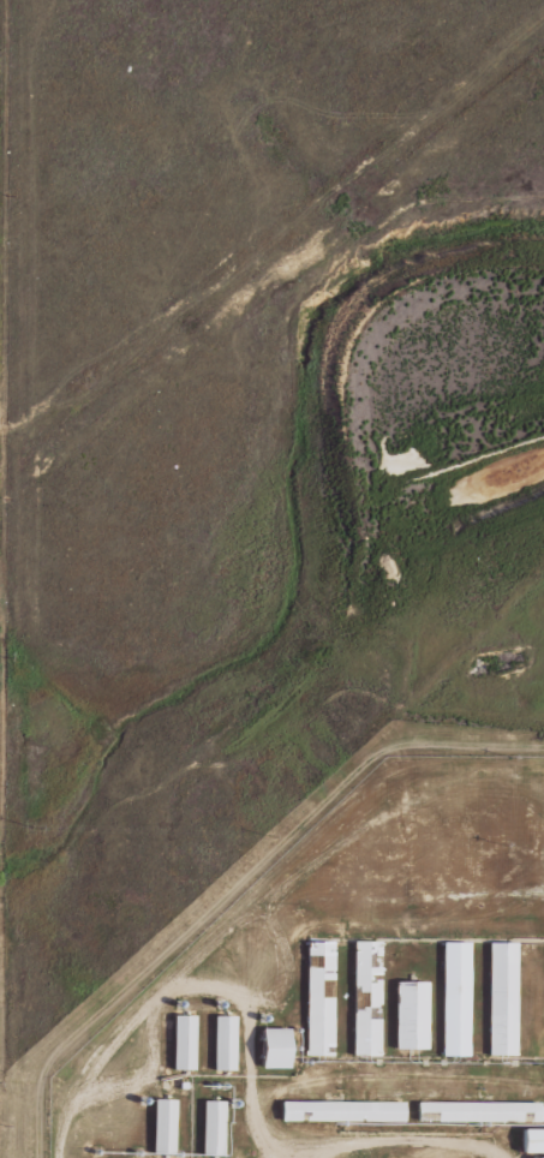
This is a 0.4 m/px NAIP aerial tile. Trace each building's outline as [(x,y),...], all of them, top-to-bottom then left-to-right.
[(306,939),(334,939),(334,1053),(306,1053),(306,939)] [(352,1055),(353,939),(381,939),(379,1055),(352,1055)] [(489,941),(518,941),(520,1057),(490,1057),(489,941)] [(442,944),(471,944),(468,1059),(440,1059),(442,944)] [(393,981),(426,981),(424,1051),(395,1051),(393,981)] [(192,1072),(193,1013),(169,1013),(169,1072),(192,1072)] [(232,1074),(211,1074),(213,1016),(233,1016),(232,1074)] [(292,1069),(293,1029),(264,1028),(263,1068),(292,1069)] [(151,1098),(172,1098),(171,1156),(150,1154),(151,1098)] [(221,1154),(198,1156),(198,1099),(221,1099),(221,1154)] [(280,1120),(280,1100),(406,1102),(406,1120),(280,1120)] [(417,1102),(416,1122),(542,1122),(540,1109),(540,1102),(417,1102)] [(543,1153),(543,1131),(519,1130),(519,1152),(543,1153)]
